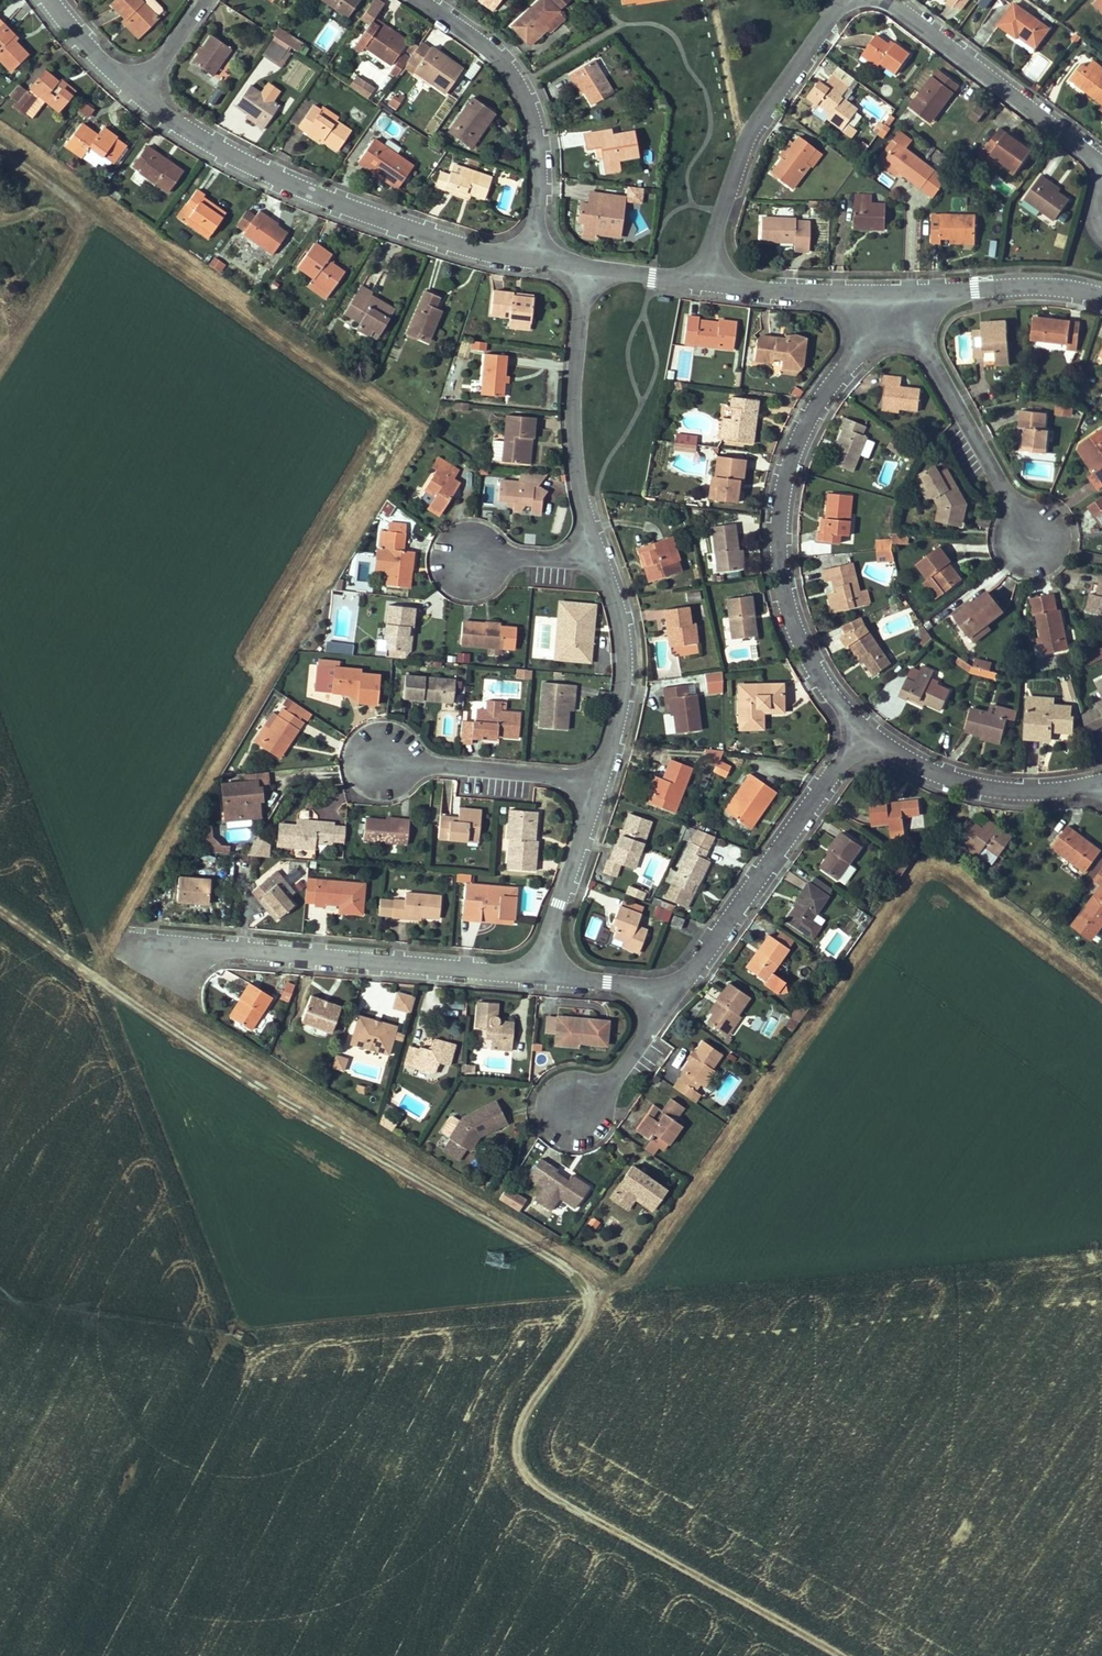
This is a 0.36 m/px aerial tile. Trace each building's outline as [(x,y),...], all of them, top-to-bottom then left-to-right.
[(141,35),(157,19),(156,17),(142,2),(140,0),(115,0),(110,5),(124,20),(126,19),(141,35)] [(142,2),(156,17),(161,12),(161,8),(153,0),(144,0),(142,2)] [(346,18),(359,0),(322,0),(346,18)] [(480,3),(492,12),(500,0),(483,0),(480,3)] [(538,39),(548,29),(550,32),(565,18),(548,0),(540,0),(512,26),(526,41),(533,34),(538,39)] [(953,8),(959,12),(969,0),(959,0),(953,8)] [(993,0),(980,0),(977,3),(987,10),(993,0)] [(1094,3),(1101,11),(1101,0),(1097,0),(1094,3)] [(1020,34),(1036,46),(1048,30),(1014,5),(999,25),(1016,38),(1017,37),(1020,34)] [(364,47),(390,66),(404,46),(377,27),(380,23),(373,18),(357,41),(364,47)] [(121,23),(137,39),(141,35),(126,19),(124,20),(121,23)] [(377,27),(404,46),(407,42),(380,23),(377,27)] [(8,41),(14,36),(3,24),(0,27),(0,61),(9,71),(26,55),(14,42),(12,44),(8,41)] [(279,28),(273,37),(289,47),(295,38),(279,28)] [(526,41),(530,46),(538,39),(533,34),(526,41)] [(1017,37),(1034,49),(1036,46),(1020,34),(1017,37)] [(12,44),(14,42),(17,39),(14,36),(8,41),(12,44)] [(192,62),(211,76),(230,50),(210,36),(192,62)] [(896,43),(892,48),(889,45),(876,36),(865,52),(881,64),(895,74),(910,54),(896,43)] [(285,48),(271,39),(262,53),(275,62),(285,48)] [(364,47),(357,41),(352,48),(360,53),(364,47)] [(428,50),(419,44),(408,60),(416,67),(416,68),(430,79),(428,82),(444,94),(459,73),(445,62),(447,59),(430,47),(428,50)] [(881,64),(865,52),(861,56),(877,68),(881,64)] [(388,74),(395,78),(406,63),(399,58),(388,74)] [(445,62),(459,73),(461,70),(447,59),(445,62)] [(576,80),(583,92),(591,105),(612,93),(593,61),(568,75),(572,82),(576,80)] [(1088,76),(1078,69),(1069,81),(1101,105),(1101,76),(1101,75),(1101,73),(1101,69),(1092,61),(1086,69),(1091,72),(1088,76)] [(1086,69),(1081,65),(1078,69),(1088,76),(1091,72),(1086,69)] [(416,68),(413,72),(428,82),(430,79),(416,68)] [(56,84),(58,82),(44,70),(30,87),(46,101),(58,111),(71,96),(56,84)] [(936,80),(942,73),(939,71),(933,78),(936,80)] [(936,80),(933,78),(910,108),(926,120),(938,104),(942,107),(958,86),(942,73),(936,80)] [(357,75),(349,87),(368,99),(376,87),(357,75)] [(818,106),(816,109),(814,112),(826,121),(829,118),(844,129),(858,110),(848,103),(855,93),(832,76),(824,86),(820,82),(808,98),(816,104),(818,106)] [(56,84),(71,96),(75,92),(60,79),(58,82),(56,84)] [(572,82),(579,94),(583,92),(576,80),(572,82)] [(1037,92),(1041,87),(1037,84),(1036,87),(1030,82),(1027,85),(1037,92)] [(17,103),(26,91),(17,84),(8,95),(17,103)] [(266,84),(260,93),(271,101),(278,92),(266,84)] [(258,121),(256,125),(262,130),(279,106),(271,101),(260,93),(249,85),(235,105),(247,114),(258,121)] [(32,118),(46,101),(30,87),(26,91),(35,99),(25,113),(32,118)] [(14,107),(23,115),(35,99),(26,91),(17,103),(14,107)] [(377,105),(381,108),(390,114),(398,102),(399,103),(402,99),(398,96),(396,100),(393,98),(390,104),(381,98),(377,105)] [(483,118),(489,109),(472,98),(448,132),(467,145),(485,119),(483,118)] [(656,111),(670,108),(662,98),(652,102),(656,111)] [(88,119),(95,109),(84,101),(77,112),(88,119)] [(926,120),(930,123),(942,107),(938,104),(926,120)] [(319,138),(323,141),(337,150),(351,131),(336,120),(338,117),(323,106),(321,110),(313,105),(298,126),(317,140),(319,138)] [(970,119),(977,124),(985,113),(978,108),(970,119)] [(485,119),(467,145),(471,148),(495,113),(489,109),(483,118),(485,119)] [(247,114),(245,117),(256,125),(258,121),(247,114)] [(884,125),(882,128),(879,133),(886,138),(892,130),(889,128),(894,122),(889,118),(884,125)] [(105,154),(113,160),(124,145),(116,139),(116,138),(102,128),(97,135),(81,123),(65,145),(81,157),(88,147),(102,156),(103,157),(105,154)] [(844,133),(852,139),(857,131),(850,126),(844,133)] [(999,166),(1002,163),(1016,173),(1031,152),(1019,143),(1018,145),(1005,136),(1006,134),(999,129),(985,149),(983,148),(978,155),(997,169),(999,166)] [(600,147),(602,156),(604,172),(618,169),(616,160),(636,157),(632,132),(610,136),(609,130),(584,134),(586,149),(594,147),(600,147)] [(921,189),(934,172),(906,150),(912,142),(900,133),(894,141),(898,145),(885,161),(900,173),(921,189)] [(1018,145),(1019,143),(1006,134),(1005,136),(1018,145)] [(806,163),(815,150),(799,137),(794,144),(786,155),(789,156),(785,161),(782,160),(771,174),(792,190),(810,166),(806,163)] [(380,174),(379,176),(397,189),(413,167),(396,155),(400,149),(387,140),(382,146),(373,140),(357,162),(365,167),(367,164),(380,174)] [(894,141),(879,161),(883,165),(885,161),(898,145),(894,141)] [(786,155),(794,144),(790,142),(779,157),(782,160),(785,161),(789,156),(786,155)] [(1051,154),(1057,146),(1052,142),(1046,149),(1051,154)] [(88,147),(81,157),(94,167),(102,156),(88,147)] [(172,170),(155,157),(157,154),(146,147),(132,166),(140,172),(138,174),(166,194),(182,172),(174,167),(172,170)] [(806,163),(810,166),(812,168),(822,155),(815,150),(806,163)] [(105,154),(103,157),(111,163),(113,160),(105,154)] [(172,170),(174,167),(157,154),(155,157),(172,170)] [(885,161),(883,165),(897,176),(900,173),(885,161)] [(999,166),(1013,176),(1016,173),(1002,163),(999,166)] [(367,164),(365,167),(379,176),(380,174),(367,164)] [(455,188),(470,194),(484,199),(491,178),(461,168),(458,175),(450,172),(444,189),(453,193),(455,188)] [(921,189),(933,198),(946,181),(934,172),(921,189)] [(1058,193),(1045,184),(1047,180),(1041,176),(1024,199),(1054,221),(1069,201),(1058,193)] [(965,180),(961,187),(971,191),(974,184),(965,180)] [(1058,193),(1060,189),(1047,180),(1045,184),(1058,193)] [(453,193),(468,198),(470,194),(455,188),(453,193)] [(211,208),(201,201),(203,198),(205,195),(196,189),(185,205),(192,210),(184,222),(208,239),(225,214),(213,205),(211,208)] [(602,206),(603,194),(590,192),(589,204),(602,206)] [(578,222),(584,223),(583,232),(597,234),(598,229),(606,230),(605,235),(619,238),(624,197),(603,194),(602,206),(589,204),(581,203),(578,222)] [(872,224),(872,230),(885,230),(886,205),(872,205),(873,196),(855,196),(854,224),(872,224)] [(211,208),(213,205),(203,198),(201,201),(211,208)] [(254,218),(245,212),(237,222),(239,223),(237,226),(244,231),(243,233),(272,255),(287,234),(277,226),(275,225),(274,227),(264,220),(266,216),(259,211),(254,218)] [(950,240),(975,240),(976,216),(941,215),(941,219),(932,218),(931,244),(941,244),(941,240),(950,240)] [(275,225),(277,226),(278,225),(266,216),(264,220),(274,227),(275,225)] [(794,244),(794,251),(809,252),(810,223),(796,222),(796,219),(761,218),(760,242),(794,244)] [(312,279),(331,292),(343,272),(327,261),(330,256),(313,244),(297,267),(313,278),(312,279)] [(208,265),(221,274),(226,265),(214,256),(208,265)] [(331,292),(312,279),(310,282),(328,295),(331,292)] [(359,290),(369,296),(371,292),(361,287),(359,290)] [(389,308),(379,302),(369,296),(359,290),(345,313),(360,322),(357,327),(369,335),(372,329),(379,333),(388,318),(384,316),(389,308)] [(419,333),(417,337),(427,341),(435,323),(431,320),(436,308),(434,307),(438,297),(432,295),(433,293),(426,290),(426,292),(425,292),(409,328),(419,333)] [(533,299),(513,297),(513,294),(493,291),(490,315),(509,318),(508,327),(528,330),(533,299)] [(431,320),(435,323),(441,310),(436,308),(431,320)] [(1068,339),(1079,340),(1081,323),(1035,316),(1032,338),(1068,343),(1068,339)] [(719,327),(699,325),(700,320),(700,318),(689,317),(685,343),(733,350),(737,323),(720,321),(719,323),(719,327)] [(996,360),(1009,360),(1007,322),(982,323),(982,331),(973,331),(974,357),(984,357),(983,352),(995,351),(996,360)] [(419,333),(409,328),(406,334),(416,338),(417,337),(419,333)] [(372,329),(369,335),(376,339),(379,333),(372,329)] [(776,339),(762,336),(756,340),(754,360),(770,363),(771,362),(773,360),(774,357),(782,358),(780,369),(798,371),(802,365),(804,352),(795,342),(784,340),(784,341),(776,341),(776,339)] [(795,342),(804,352),(805,340),(794,336),(784,337),(784,340),(795,342)] [(1068,339),(1068,343),(1068,348),(1078,350),(1079,340),(1068,339)] [(484,351),(485,343),(471,341),(470,350),(484,351)] [(502,396),(503,382),(504,375),(506,356),(484,355),(481,395),(502,396)] [(883,406),(899,408),(918,411),(921,389),(901,386),(902,378),(882,375),(881,385),(886,385),(883,406)] [(800,397),(803,392),(804,390),(797,386),(791,396),(800,397)] [(729,417),(724,416),(721,438),(752,443),(758,400),(732,396),(731,403),(731,406),(733,406),(732,417),(729,417)] [(467,411),(468,403),(453,402),(452,410),(467,411)] [(1072,414),(1072,405),(1058,403),(1057,413),(1072,414)] [(1031,446),(1046,448),(1048,430),(1045,429),(1046,413),(1021,410),(1020,426),(1024,427),(1023,437),(1022,450),(1030,451),(1031,446)] [(528,436),(534,437),(535,417),(506,414),(504,440),(493,438),(491,458),(502,459),(502,461),(526,463),(528,436)] [(840,427),(843,428),(843,427),(860,435),(864,427),(844,418),(840,427)] [(843,428),(828,461),(850,471),(865,438),(860,435),(843,427),(843,428)] [(1093,474),(1089,477),(1099,490),(1101,488),(1101,432),(1101,430),(1080,445),(1098,470),(1093,474)] [(687,436),(675,434),(673,442),(674,442),(685,443),(686,444),(687,436)] [(695,445),(696,437),(687,436),(686,444),(695,445)] [(900,454),(906,445),(895,437),(888,446),(900,454)] [(913,450),(919,455),(930,445),(924,439),(913,450)] [(1093,474),(1098,470),(1080,445),(1077,453),(1093,474)] [(738,484),(742,484),(745,460),(716,456),(714,477),(711,476),(710,487),(716,488),(715,498),(736,500),(738,489),(738,484)] [(431,505),(442,512),(460,484),(454,480),(459,471),(439,458),(432,467),(437,471),(425,490),(436,497),(431,505)] [(954,519),(963,520),(966,504),(948,470),(939,474),(936,467),(922,474),(927,483),(934,495),(940,505),(937,520),(953,523),(954,519)] [(534,485),(534,484),(538,484),(539,473),(520,472),(519,483),(500,480),(497,501),(512,502),(512,511),(519,511),(524,504),(530,505),(530,512),(539,513),(541,499),(532,497),(534,485)] [(539,473),(538,484),(548,474),(539,473)] [(920,487),(927,499),(934,495),(927,483),(920,487)] [(532,497),(541,499),(546,492),(534,485),(532,497)] [(824,532),(820,532),(818,532),(817,540),(838,543),(839,534),(847,535),(851,496),(828,494),(825,519),(824,532)] [(1089,506),(1101,525),(1101,497),(1089,506)] [(396,507),(387,500),(380,511),(389,518),(396,507)] [(442,512),(431,505),(428,509),(440,516),(442,512)] [(740,569),(738,550),(734,524),(712,527),(718,571),(740,569)] [(385,532),(384,550),(388,550),(385,584),(409,587),(413,552),(402,551),(405,534),(385,532)] [(893,533),(893,540),(892,544),(909,544),(909,534),(893,533)] [(646,565),(651,581),(681,571),(677,560),(680,559),(673,538),(638,550),(644,566),(646,565)] [(892,550),(892,544),(893,540),(878,541),(877,551),(892,550)] [(933,576),(945,592),(962,580),(949,563),(951,562),(940,546),(917,563),(929,579),(933,576)] [(878,562),(894,559),(892,550),(877,551),(878,562)] [(859,599),(858,594),(850,564),(821,571),(824,580),(830,579),(834,593),(826,595),(830,612),(851,607),(850,601),(859,599)] [(924,582),(937,599),(945,592),(933,576),(929,579),(924,582)] [(687,600),(701,599),(700,591),(687,592),(687,600)] [(859,599),(860,605),(868,602),(866,592),(858,594),(859,599)] [(986,593),(971,605),(955,618),(969,636),(985,624),(1001,611),(986,593)] [(1101,596),(1096,595),(1091,593),(1087,611),(1101,614),(1101,593),(1101,596)] [(1040,637),(1041,643),(1044,655),(1068,650),(1059,610),(1057,610),(1053,594),(1030,599),(1033,617),(1036,616),(1040,637)] [(749,615),(753,614),(751,595),(728,599),(733,639),(752,637),(749,615)] [(955,618),(971,605),(968,602),(952,614),(955,618)] [(586,625),(591,625),(593,606),(561,603),(558,631),(565,632),(564,646),(557,645),(556,659),(588,662),(589,646),(592,646),(593,641),(590,641),(591,631),(586,631),(586,625)] [(409,627),(413,628),(415,608),(388,605),(385,638),(388,638),(387,649),(407,651),(409,627)] [(672,627),(675,646),(697,643),(694,624),(691,624),(688,607),(665,610),(667,628),(672,627)] [(857,629),(855,623),(863,620),(861,617),(843,626),(846,633),(851,630),(853,632),(857,629)] [(857,629),(865,624),(863,620),(855,623),(857,629)] [(500,628),(485,627),(485,624),(463,622),(461,645),(502,649),(503,636),(499,635),(500,628)] [(863,657),(865,662),(874,674),(890,664),(865,624),(857,629),(853,632),(851,630),(846,633),(840,637),(846,647),(850,644),(860,659),(863,657)] [(974,642),(989,630),(985,624),(969,636),(974,642)] [(921,636),(927,631),(924,627),(918,632),(921,636)] [(565,632),(558,631),(557,645),(564,646),(565,632)] [(922,648),(932,638),(927,631),(921,636),(923,638),(919,642),(922,648)] [(349,653),(348,643),(331,643),(331,653),(349,653)] [(456,662),(470,663),(470,653),(457,652),(456,662)] [(1101,660),(1101,659),(1098,652),(1085,658),(1089,666),(1101,660)] [(955,661),(971,671),(973,667),(958,656),(955,661)] [(338,684),(337,694),(347,695),(355,702),(357,702),(376,704),(380,676),(360,674),(361,670),(339,668),(340,662),(318,660),(317,668),(333,670),(333,678),(338,684)] [(919,677),(938,686),(939,682),(933,679),(936,673),(924,666),(920,673),(919,677)] [(995,679),(996,673),(973,667),(971,671),(972,672),(995,679)] [(317,668),(315,692),(337,694),(338,684),(333,678),(333,670),(317,668)] [(531,679),(532,671),(517,669),(516,677),(531,679)] [(919,677),(920,673),(913,670),(899,695),(908,699),(909,696),(925,703),(941,711),(950,692),(938,686),(919,677)] [(724,693),(720,671),(692,676),(693,680),(686,682),(687,691),(699,689),(700,697),(724,693)] [(443,698),(445,680),(406,677),(404,699),(424,701),(425,697),(443,698)] [(443,698),(443,703),(453,704),(455,681),(445,680),(443,698)] [(543,682),(539,727),(567,729),(569,695),(574,695),(575,684),(543,682)] [(1076,696),(1072,683),(1065,685),(1068,698),(1076,696)] [(763,708),(782,707),(782,684),(754,685),(754,692),(738,693),(739,729),(763,728),(763,713),(763,708)] [(673,707),(675,719),(677,734),(700,731),(695,696),(688,697),(687,688),(665,692),(667,708),(670,707),(673,707)] [(909,696),(908,699),(924,707),(925,703),(909,696)] [(1053,711),(1053,707),(1054,700),(1029,699),(1029,709),(1053,711)] [(297,712),(301,707),(292,701),(288,707),(297,712)] [(485,711),(501,712),(501,705),(486,704),(485,711)] [(300,719),(286,710),(282,707),(269,728),(264,724),(253,740),(276,755),(285,741),(288,743),(303,721),(300,719)] [(288,707),(286,710),(300,719),(302,716),(307,719),(311,713),(301,707),(297,712),(288,707)] [(989,715),(1007,720),(1009,712),(991,707),(989,715)] [(1041,738),(1050,738),(1051,731),(1072,732),(1073,718),(1070,718),(1071,708),(1053,707),(1053,711),(1029,709),(1027,725),(1035,726),(1034,731),(1042,732),(1041,738)] [(1086,716),(1091,732),(1101,727),(1101,708),(1086,716)] [(462,721),(460,743),(469,744),(470,738),(481,739),(481,735),(495,736),(517,738),(519,714),(501,712),(485,711),(476,710),(475,722),(462,721)] [(982,736),(1001,741),(1007,720),(989,715),(970,710),(964,731),(982,736)] [(1009,712),(1007,720),(1015,722),(1017,714),(1009,712)] [(1086,716),(1082,716),(1087,734),(1091,732),(1086,716)] [(1026,739),(1050,741),(1050,738),(1041,738),(1042,732),(1034,731),(1035,726),(1027,725),(1026,739)] [(1001,741),(982,736),(981,740),(1000,745),(1001,741)] [(276,755),(279,757),(288,743),(285,741),(276,755)] [(723,751),(704,749),(703,761),(716,767),(718,763),(723,751)] [(671,769),(667,780),(664,779),(656,776),(649,793),(652,794),(677,804),(692,768),(671,760),(668,768),(671,769)] [(729,768),(718,763),(716,767),(713,772),(725,778),(729,768)] [(268,788),(267,772),(246,774),(247,783),(222,785),(225,811),(240,810),(241,818),(258,817),(257,800),(256,789),(261,788),(268,788)] [(776,793),(750,774),(739,789),(745,794),(730,815),(747,828),(756,815),(759,817),(776,793)] [(745,794),(739,789),(724,811),(730,815),(745,794)] [(677,804),(652,794),(648,802),(674,813),(677,804)] [(890,831),(905,830),(903,817),(902,804),(887,804),(887,799),(870,800),(872,825),(889,824),(890,831)] [(919,802),(902,804),(903,817),(920,816),(919,802)] [(469,817),(480,818),(481,810),(459,808),(459,812),(469,813),(469,817)] [(225,811),(225,820),(241,818),(240,810),(225,811)] [(533,821),(521,819),(521,811),(510,810),(507,839),(510,840),(508,869),(534,871),(537,842),(535,842),(531,841),(533,821)] [(531,841),(535,842),(537,813),(521,811),(521,819),(533,821),(531,841)] [(468,834),(478,835),(480,818),(469,817),(469,813),(459,812),(458,817),(458,822),(449,821),(449,816),(440,815),(438,838),(467,841),(468,834)] [(629,851),(640,855),(652,821),(630,814),(623,830),(618,846),(615,845),(610,860),(624,865),(629,851)] [(756,815),(747,828),(750,829),(759,817),(756,815)] [(399,819),(399,822),(385,821),(365,819),(363,841),(406,845),(409,819),(399,819)] [(988,832),(994,824),(989,820),(983,828),(988,832)] [(278,846),(292,847),(316,850),(316,843),(333,844),(335,822),(317,821),(317,824),(297,822),(297,825),(280,823),(278,846)] [(966,836),(974,826),(967,821),(960,832),(966,836)] [(988,832),(983,828),(976,823),(974,826),(966,836),(960,844),(977,857),(985,846),(999,857),(1013,838),(994,824),(988,832)] [(1053,847),(1086,871),(1101,851),(1067,827),(1053,847)] [(618,846),(623,830),(621,829),(615,845),(618,846)] [(692,844),(707,851),(713,837),(693,829),(687,841),(692,844)] [(905,830),(890,831),(891,838),(905,837),(905,830)] [(831,850),(834,853),(831,857),(822,870),(838,882),(862,847),(843,834),(831,850)] [(256,839),(246,854),(266,856),(267,845),(256,839)] [(665,896),(682,904),(688,891),(691,892),(695,885),(698,886),(710,862),(703,859),(707,851),(692,844),(684,860),(679,870),(665,896)] [(985,846),(979,854),(993,864),(999,857),(985,846)] [(905,856),(913,862),(919,852),(912,847),(905,856)] [(629,851),(624,865),(635,870),(640,855),(629,851)] [(235,861),(251,864),(252,857),(237,854),(235,861)] [(679,870),(684,860),(677,856),(672,867),(679,870)] [(901,861),(909,867),(913,862),(905,856),(901,861)] [(1101,868),(1101,858),(1094,869),(1099,872),(1101,868)] [(909,867),(901,861),(895,871),(902,877),(909,867)] [(1094,879),(1097,874),(1099,872),(1094,869),(1089,875),(1094,879)] [(895,871),(888,880),(896,885),(902,877),(895,871)] [(457,881),(471,882),(472,874),(457,873),(457,881)] [(178,878),(176,902),(207,904),(209,881),(178,878)] [(833,890),(816,878),(809,887),(807,885),(795,902),(798,903),(786,920),(811,939),(819,928),(809,922),(833,890)] [(318,880),(307,879),(305,904),(316,905),(318,880)] [(262,896),(280,917),(293,905),(287,898),(293,893),(282,880),(271,888),(265,880),(250,892),(257,900),(262,896)] [(363,914),(365,884),(318,880),(316,905),(316,906),(326,907),(326,904),(340,905),(340,912),(363,914)] [(479,922),(480,917),(489,918),(490,911),(498,912),(497,919),(512,920),(515,900),(505,899),(505,889),(466,885),(463,920),(479,922)] [(1098,932),(1101,926),(1101,920),(1099,917),(1101,914),(1101,886),(1073,925),(1088,937),(1095,929),(1098,932)] [(631,888),(628,894),(643,900),(645,893),(631,888)] [(505,899),(515,900),(516,890),(505,889),(505,899)] [(688,891),(682,904),(687,907),(694,894),(691,892),(688,891)] [(406,915),(420,916),(438,917),(440,895),(405,893),(405,900),(393,899),(391,916),(406,917),(406,915)] [(391,916),(393,899),(380,899),(378,915),(391,916)] [(668,922),(674,905),(661,900),(655,918),(668,922)] [(629,943),(627,949),(639,953),(647,931),(634,926),(639,914),(619,908),(613,924),(618,927),(616,932),(614,937),(624,941),(629,943)] [(674,916),(671,925),(680,929),(684,920),(674,916)] [(512,920),(497,919),(489,918),(480,917),(479,922),(512,925),(512,920)] [(594,919),(586,935),(593,939),(601,922),(594,919)] [(1088,937),(1092,940),(1098,932),(1095,929),(1088,937)] [(775,941),(787,950),(793,942),(780,933),(775,941)] [(783,981),(771,973),(787,950),(775,941),(768,936),(757,951),(761,954),(748,971),(765,982),(763,985),(775,993),(786,992),(783,981)] [(761,954),(757,951),(745,968),(748,971),(761,954)] [(824,957),(821,961),(830,967),(833,964),(824,957)] [(830,967),(835,971),(840,964),(835,961),(833,964),(830,967)] [(244,1003),(233,1020),(250,1031),(271,998),(250,984),(239,1000),(244,1003)] [(710,1025),(724,1035),(738,1016),(750,998),(729,984),(717,1001),(724,1005),(716,1016),(710,1025)] [(289,1002),(293,991),(286,989),(282,1000),(289,1002)] [(391,1009),(410,1014),(414,999),(396,994),(391,1009)] [(311,996),(302,1022),(333,1033),(342,1007),(311,996)] [(244,1003),(239,1000),(228,1016),(233,1020),(244,1003)] [(724,1005),(717,1001),(709,1012),(716,1016),(724,1005)] [(792,1016),(799,1021),(809,1007),(801,1002),(792,1016)] [(484,1039),(490,1040),(489,1049),(510,1052),(512,1030),(506,1029),(506,1023),(498,1022),(498,1018),(496,1018),(497,1005),(477,1004),(474,1028),(485,1029),(484,1039)] [(727,1038),(741,1018),(738,1016),(724,1035),(727,1038)] [(785,1026),(792,1031),(799,1021),(792,1016),(785,1026)] [(393,1040),(402,1043),(403,1037),(394,1034),(396,1028),(357,1017),(350,1045),(388,1056),(393,1040)] [(556,1037),(557,1018),(546,1018),(544,1036),(556,1037)] [(567,1043),(579,1044),(606,1045),(608,1022),(558,1018),(557,1018),(556,1037),(568,1037),(567,1043)] [(781,1032),(788,1037),(792,1031),(785,1026),(781,1032)] [(556,1046),(579,1048),(579,1044),(567,1043),(568,1037),(556,1037),(556,1046)] [(428,1073),(436,1070),(438,1065),(447,1068),(453,1048),(433,1043),(429,1053),(426,1052),(427,1051),(420,1049),(419,1050),(410,1048),(404,1066),(428,1073)] [(694,1062),(692,1061),(683,1072),(685,1074),(680,1082),(695,1093),(700,1086),(704,1079),(710,1083),(717,1074),(712,1069),(721,1056),(704,1043),(696,1054),(699,1056),(694,1062)] [(699,1056),(696,1054),(693,1052),(689,1058),(692,1061),(694,1062),(699,1056)] [(346,1060),(335,1056),(331,1067),(342,1071),(346,1060)] [(468,1061),(461,1060),(460,1073),(468,1074),(468,1061)] [(700,1086),(705,1090),(710,1083),(704,1079),(700,1086)] [(695,1093),(680,1082),(675,1089),(690,1099),(695,1093)] [(359,1085),(357,1092),(363,1094),(365,1088),(359,1085)] [(700,1096),(695,1093),(690,1099),(695,1103),(700,1096)] [(678,1114),(683,1108),(671,1099),(666,1106),(678,1114)] [(488,1105),(498,1127),(505,1124),(495,1101),(488,1105)] [(474,1135),(478,1136),(498,1127),(488,1105),(462,1117),(459,1121),(449,1138),(441,1151),(458,1161),(465,1149),(474,1135)] [(678,1114),(666,1106),(662,1112),(661,1113),(655,1121),(652,1119),(641,1135),(650,1141),(654,1135),(667,1145),(681,1126),(674,1121),(678,1114)] [(652,1119),(659,1110),(654,1107),(637,1132),(641,1135),(652,1119)] [(382,1109),(378,1124),(391,1132),(396,1124),(385,1118),(388,1113),(382,1109)] [(441,1134),(449,1138),(459,1121),(452,1116),(448,1117),(440,1131),(441,1134)] [(465,1149),(469,1151),(478,1136),(474,1135),(465,1149)] [(654,1135),(650,1141),(663,1151),(667,1145),(654,1135)] [(575,1208),(589,1188),(570,1175),(565,1183),(554,1176),(557,1171),(549,1165),(537,1183),(544,1187),(534,1201),(549,1211),(560,1197),(575,1208)] [(505,1187),(499,1200),(520,1211),(527,1198),(505,1187)] [(630,1192),(619,1206),(625,1210),(633,1200),(649,1212),(652,1208),(630,1192)] [(595,1229),(600,1222),(592,1216),(587,1223),(595,1229)]
